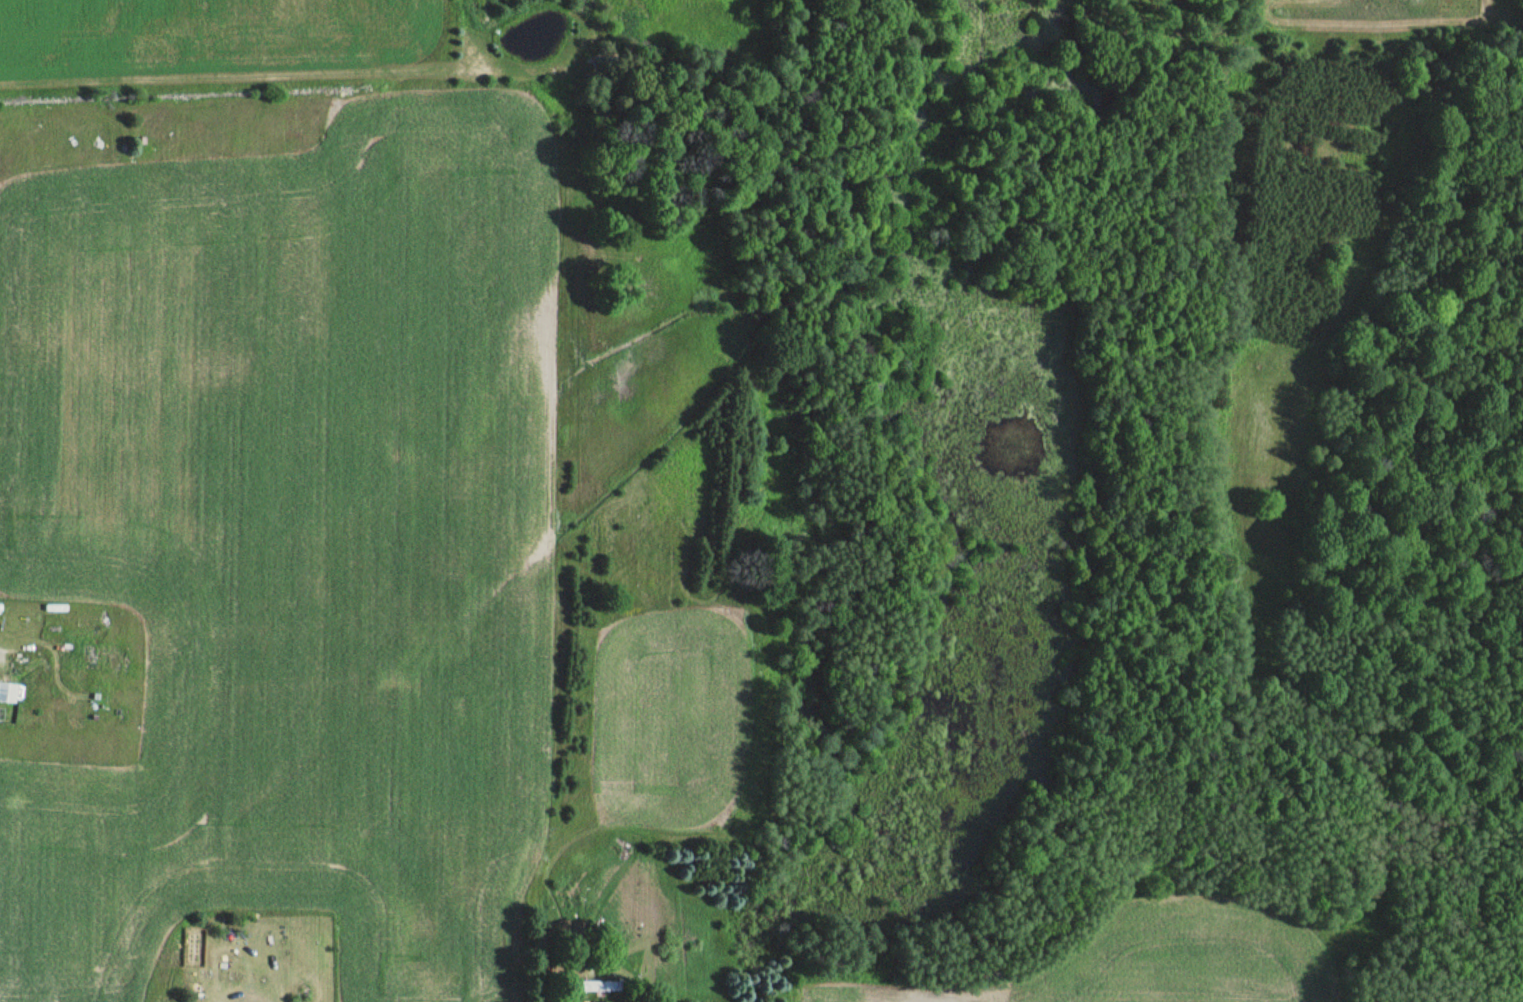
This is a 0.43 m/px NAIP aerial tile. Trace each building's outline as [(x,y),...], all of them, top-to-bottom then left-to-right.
[(0,681),(0,700),(22,703),(24,684),(0,681)] [(576,991),(621,991),(621,980),(576,980),(576,991)]
